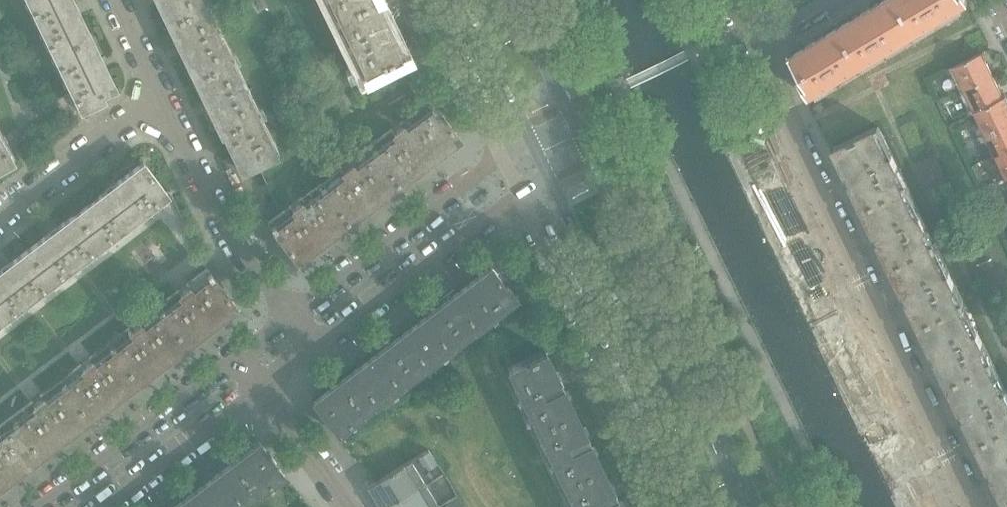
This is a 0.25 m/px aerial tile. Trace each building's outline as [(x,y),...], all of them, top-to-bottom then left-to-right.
[(75,4),(73,0),(28,0),(54,54),(91,36),(75,4)] [(201,0),(157,0),(168,23),(204,7),(201,0)] [(339,16),(371,0),(331,0),(339,16)] [(375,0),(371,0),(339,16),(366,72),(402,55),(375,0)] [(895,0),(884,0),(838,27),(861,65),(876,56),(878,60),(892,52),(890,48),(915,33),(895,0)] [(967,0),(895,0),(915,33),(931,24),(934,27),(940,23),(946,20),(944,16),(968,1),(967,0)] [(230,61),(204,7),(168,23),(195,78),(230,61)] [(861,65),(838,27),(789,56),(801,77),(798,79),(808,96),(831,83),(833,86),(846,78),(844,74),(861,65)] [(115,87),(91,36),(54,54),(81,109),(94,103),(96,102),(103,98),(101,93),(115,87)] [(960,91),(992,75),(981,52),(945,69),(947,72),(950,71),(960,91)] [(257,116),(230,61),(195,78),(222,134),(223,133),(257,116)] [(975,110),(1003,96),(992,75),(960,91),(969,109),(965,111),(967,114),(975,110)] [(1005,95),(1003,96),(975,110),(985,130),(979,133),(981,137),(987,134),(997,155),(1006,149),(1006,99),(1005,95)] [(459,138),(436,107),(430,99),(399,122),(402,126),(397,130),(419,159),(424,155),(428,161),(459,138)] [(276,155),(257,116),(223,133),(242,171),(276,155)] [(888,156),(874,126),(834,145),(863,206),(876,200),(903,188),(895,170),(899,168),(892,154),(888,156)] [(350,220),(428,161),(424,155),(419,159),(397,130),(394,132),(391,128),(348,160),(351,164),(344,170),(341,166),(321,181),(350,220)] [(0,137),(0,167),(13,160),(0,137)] [(997,155),(1006,175),(1000,178),(1002,181),(1006,179),(1006,149),(997,155)] [(101,244),(165,195),(167,193),(143,161),(77,211),(101,244)] [(297,261),(350,220),(321,181),(298,199),(301,203),(293,208),(290,204),(268,222),(297,261)] [(916,215),(903,188),(876,200),(863,206),(892,265),(931,246),(923,228),(927,226),(920,212),(916,215)] [(53,280),(101,244),(77,211),(28,248),(53,280)] [(944,273),(931,246),(892,265),(920,324),(960,305),(951,287),(955,285),(949,271),(944,273)] [(53,280),(28,248),(0,269),(0,310),(5,316),(53,280)] [(463,337),(516,297),(506,284),(504,285),(490,266),(464,285),(439,304),(463,337)] [(187,344),(236,306),(207,267),(186,284),(189,287),(181,293),(178,289),(158,305),(187,344)] [(413,375),(463,337),(439,304),(388,343),(413,375)] [(138,381),(187,344),(158,305),(137,321),(140,324),(135,328),(132,330),(129,326),(109,342),(138,381)] [(973,332),(960,305),(920,324),(948,383),(988,363),(980,346),(984,344),(977,330),(973,332)] [(90,417),(138,381),(109,342),(88,358),(91,361),(83,367),(80,363),(61,378),(90,417)] [(363,412),(413,375),(388,343),(339,380),(363,412)] [(557,377),(546,353),(545,351),(522,362),(522,360),(507,367),(536,427),(573,409),(562,386),(563,385),(559,377),(557,377)] [(988,363),(948,383),(977,441),(1006,427),(1006,391),(1006,388),(1001,390),(988,363)] [(41,454),(90,417),(61,378),(39,394),(42,398),(35,404),(32,400),(11,416),(41,454)] [(363,412),(339,380),(313,400),(322,412),(320,413),(328,423),(329,422),(330,422),(337,432),(363,412)] [(600,465),(584,432),(573,409),(536,427),(563,482),(600,465)] [(41,454),(11,416),(0,424),(0,485),(41,454)] [(977,441),(1005,500),(1006,499),(1006,427),(977,441)] [(275,463),(277,462),(269,452),(268,454),(258,441),(205,481),(226,506),(238,506),(283,473),(275,463)] [(426,482),(411,458),(375,481),(368,485),(381,506),(380,506),(387,506),(426,482)] [(611,488),(600,465),(563,482),(575,506),(620,506),(611,488)] [(205,481),(171,506),(226,506),(205,481)] [(439,504),(426,482),(387,506),(434,506),(439,504)]
